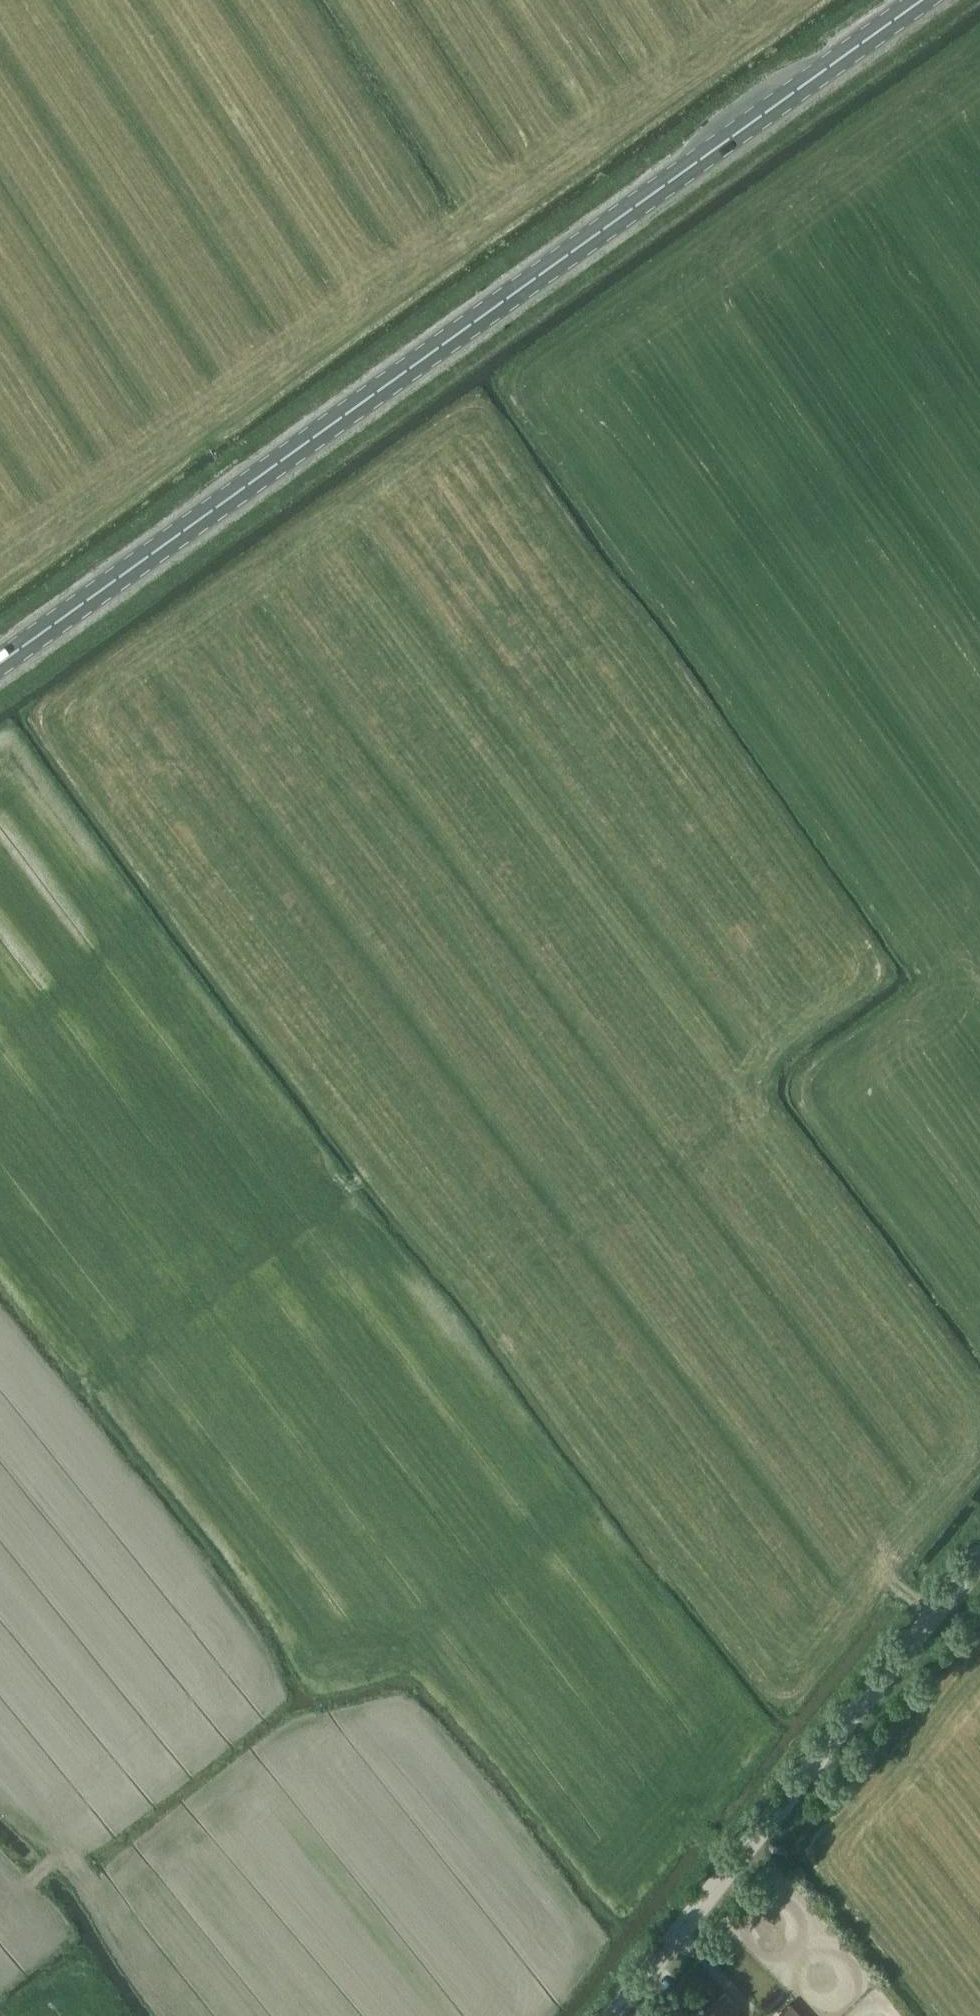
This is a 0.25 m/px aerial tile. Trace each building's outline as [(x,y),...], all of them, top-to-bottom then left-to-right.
[(733,2011),(739,2005),(727,1993),(717,2002),(715,2000),(703,2011),(707,2015),(738,2015),(733,2011)] [(786,2002),(771,2015),(799,2015),(786,2002)]
